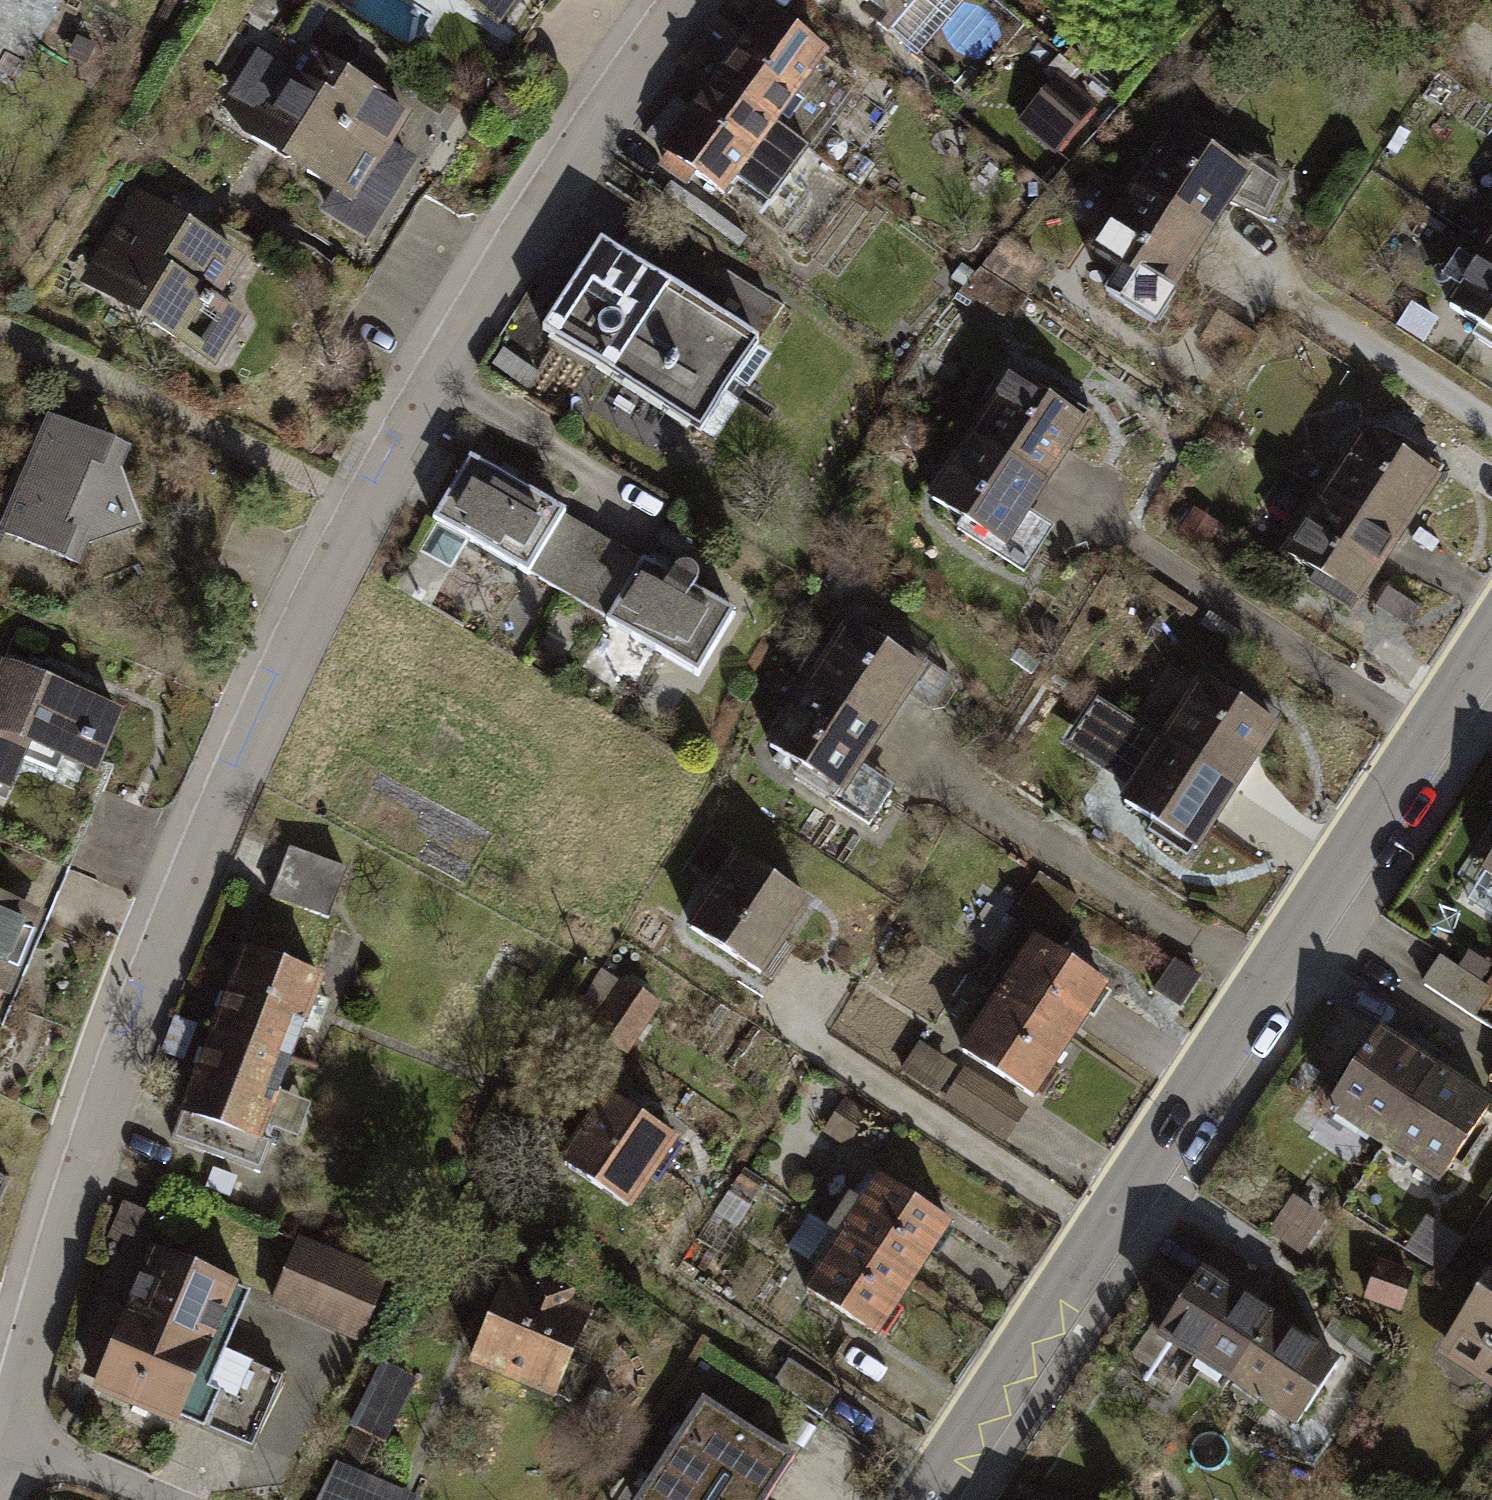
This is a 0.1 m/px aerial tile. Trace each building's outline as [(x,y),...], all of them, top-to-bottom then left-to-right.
[(509,37),(534,0),(454,0),(509,37)] [(888,9),(895,0),(878,0),(888,9)] [(0,14),(0,37),(9,19),(0,14)] [(841,63),(775,15),(719,89),(815,160),(865,93),(835,71),(841,63)] [(422,123),(282,43),(272,62),(253,51),(219,110),(237,121),(230,134),(341,198),(329,219),(376,246),(422,165),(403,155),(422,123)] [(1110,112),(1070,76),(1022,129),(1062,166),(1110,112)] [(815,160),(719,89),(667,159),(677,166),(667,180),(689,196),(699,183),(733,208),(740,199),(769,221),(815,160)] [(1149,150),(1127,185),(1226,249),(1248,216),(1279,236),(1304,198),(1219,143),(1211,154),(1179,133),(1162,159),(1149,150)] [(1118,227),(1101,254),(1139,278),(1121,306),(1170,337),(1226,249),(1127,185),(1105,219),(1118,227)] [(253,260),(139,192),(82,285),(224,370),(253,323),(225,306),(253,260)] [(977,266),(1027,301),(1047,273),(997,238),(977,266)] [(1458,314),(1491,336),(1491,250),(1484,246),(1462,279),(1475,288),(1458,314)] [(770,355),(617,253),(559,339),(712,441),(770,355)] [(1004,334),(1027,301),(977,266),(954,299),(1004,334)] [(984,399),(961,434),(1061,498),(1100,438),(1013,382),(997,407),(984,399)] [(48,423),(0,529),(0,545),(74,574),(153,541),(129,453),(48,423)] [(953,476),(936,503),(972,526),(965,537),(1034,581),(1056,546),(1038,534),(1061,498),(961,434),(940,468),(953,476)] [(1340,458),(1317,493),(1417,557),(1456,497),(1370,442),(1353,467),(1340,458)] [(573,603),(610,540),(472,460),(399,583),(433,603),(469,542),(573,603)] [(1309,536),(1292,562),(1378,618),(1417,557),(1317,493),(1296,527),(1309,536)] [(711,683),(748,620),(709,598),(710,583),(693,574),(682,582),(610,540),(573,603),(711,683)] [(824,645),(802,680),(901,744),(940,683),(854,628),(837,653),(824,645)] [(0,667),(0,795),(10,799),(29,755),(101,785),(128,720),(0,667)] [(1196,672),(1156,734),(1233,784),(1279,713),(1236,686),(1231,695),(1196,672)] [(793,722),(776,748),(812,772),(806,782),(874,826),(896,791),(878,780),(901,744),(802,680),(780,714),(793,722)] [(1123,781),(1156,734),(1093,695),(1063,742),(1123,781)] [(1123,781),(1113,798),(1149,821),(1143,830),(1186,857),(1233,784),(1156,734),(1123,781)] [(779,988),(828,908),(710,837),(689,872),(722,892),(695,937),(779,988)] [(351,870),(287,847),(268,901),(332,924),(351,870)] [(0,899),(0,1000),(36,915),(0,899)] [(1006,952),(984,987),(1084,1051),(1123,990),(1036,934),(1020,960),(1006,952)] [(337,982),(240,948),(210,1031),(307,1066),(337,982)] [(1174,957),(1154,987),(1181,1005),(1201,975),(1174,957)] [(1429,985),(1483,1019),(1491,1004),(1491,993),(1489,991),(1491,987),(1491,967),(1477,957),(1465,976),(1443,962),(1429,985)] [(663,1006),(618,977),(586,1026),(632,1055),(663,1006)] [(975,1029),(958,1055),(1045,1111),(1084,1051),(984,987),(962,1020),(975,1029)] [(307,1066),(210,1031),(180,1115),(277,1149),(307,1066)] [(1388,1157),(1441,1075),(1385,1039),(1332,1121),(1388,1157)] [(920,1045),(905,1068),(944,1094),(959,1071),(920,1045)] [(1491,1120),(1491,1108),(1441,1075),(1388,1157),(1444,1194),(1491,1120)] [(698,1147),(615,1094),(564,1172),(647,1225),(698,1147)] [(866,1116),(845,1101),(826,1128),(847,1143),(866,1116)] [(854,1194),(831,1229),(931,1293),(970,1233),(883,1177),(867,1203),(854,1194)] [(1307,1261),(1333,1224),(1300,1202),(1275,1239),(1307,1261)] [(1460,1237),(1427,1215),(1406,1248),(1439,1270),(1460,1237)] [(822,1271),(805,1298),(892,1353),(931,1293),(831,1229),(809,1263),(822,1271)] [(398,1282),(308,1245),(280,1311),(370,1348),(398,1282)] [(129,1312),(229,1354),(255,1293),(155,1251),(129,1312)] [(1234,1393),(1282,1324),(1264,1311),(1278,1291),(1229,1257),(1167,1347),(1234,1393)] [(1410,1274),(1377,1264),(1367,1296),(1399,1306),(1410,1274)] [(1442,1351),(1491,1384),(1491,1275),(1442,1351)] [(612,1326),(526,1288),(488,1374),(574,1412),(612,1326)] [(229,1354),(129,1312),(109,1304),(74,1385),(251,1459),(286,1378),(229,1354)] [(1302,1439),(1350,1370),(1282,1324),(1234,1393),(1302,1439)] [(837,1395),(787,1363),(773,1384),(823,1417),(837,1395)] [(420,1384),(386,1368),(351,1442),(385,1458),(420,1384)] [(719,1419),(669,1499),(782,1499),(801,1469),(719,1419)] [(322,1499),(404,1499),(334,1471),(322,1499)]
